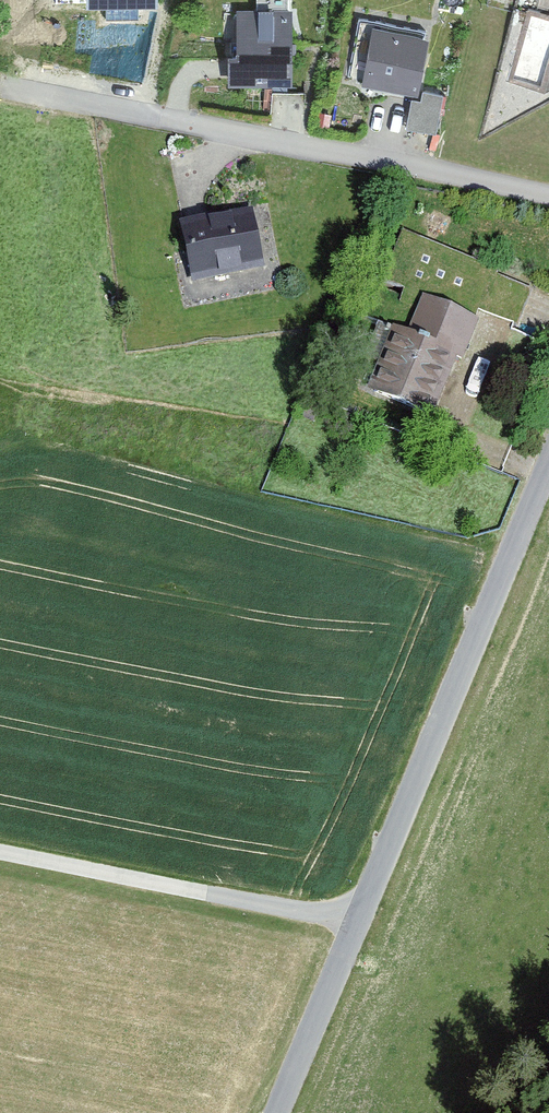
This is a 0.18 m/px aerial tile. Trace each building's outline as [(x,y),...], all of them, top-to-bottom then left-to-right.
[(87,12),(158,10),(157,0),(87,0),(87,12)] [(230,89),(292,89),(292,13),(237,13),(237,60),(230,60),(230,89)] [(529,14),(513,76),(544,84),(548,64),(548,19),(529,14)] [(361,84),(416,97),(429,43),(374,29),(361,84)] [(193,280),(266,265),(254,205),(181,220),(193,280)] [(392,323),(367,387),(434,414),(457,356),(463,358),(480,317),(423,295),(408,330),(392,323)]
